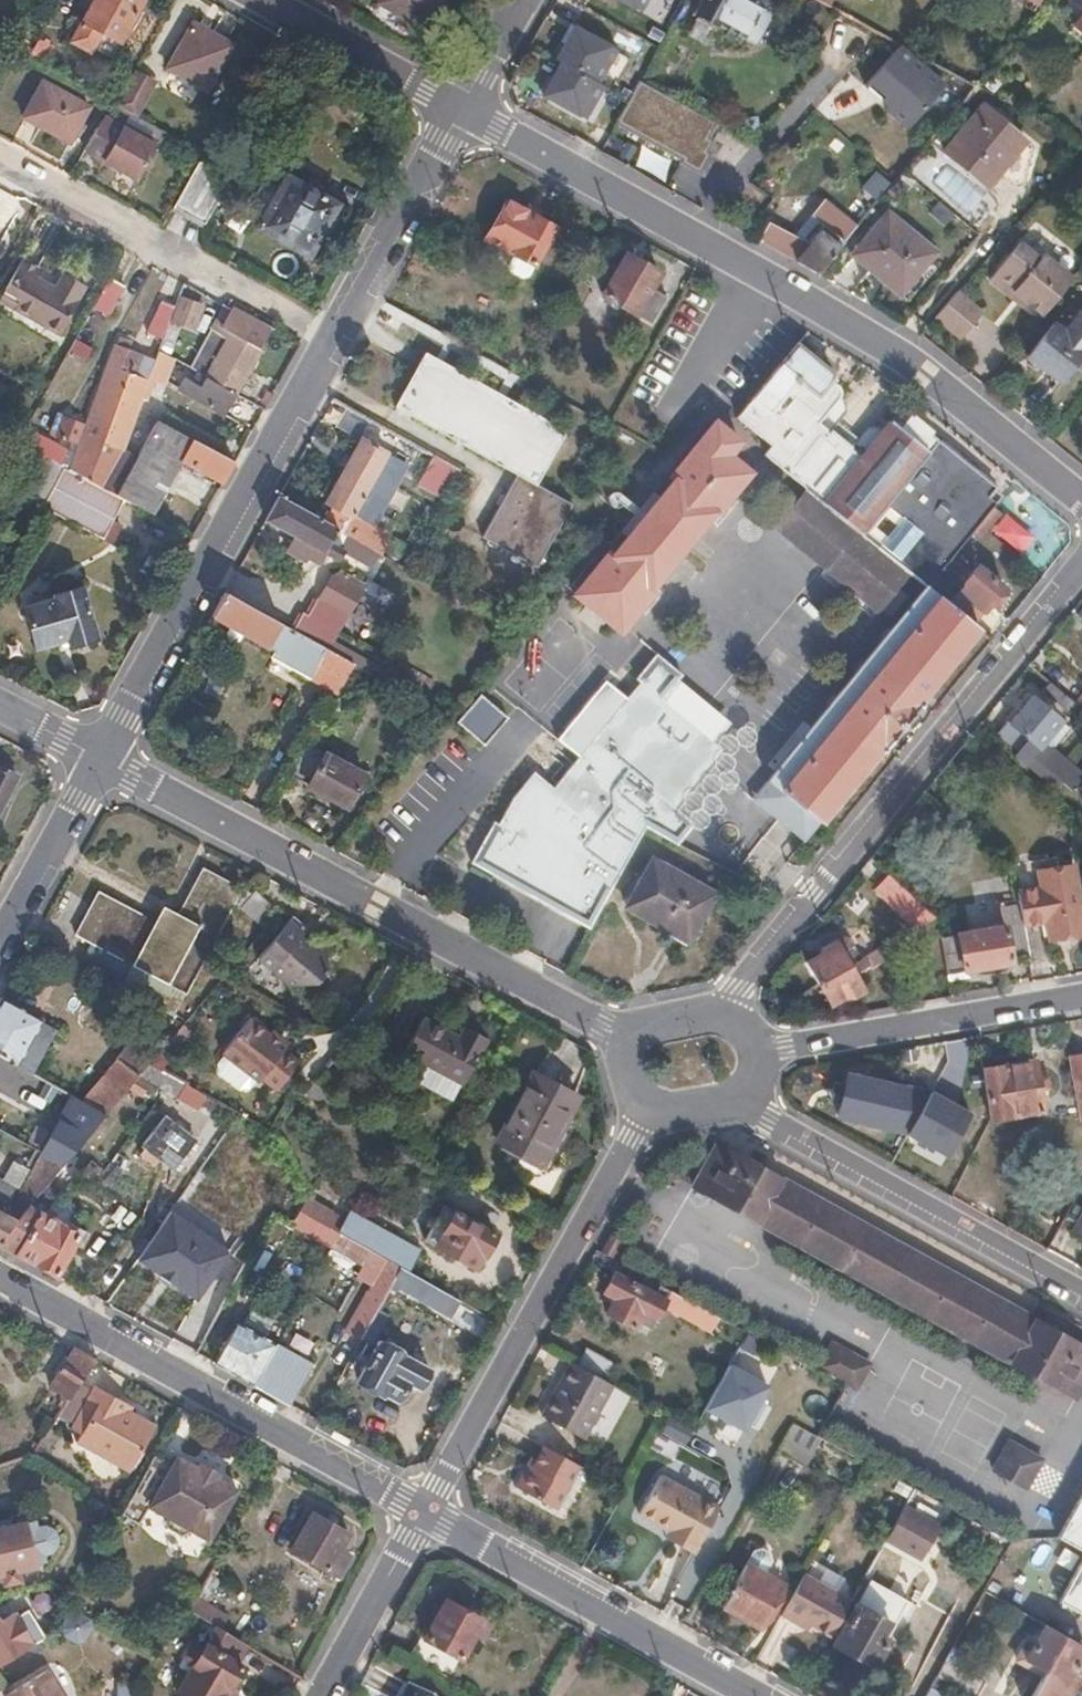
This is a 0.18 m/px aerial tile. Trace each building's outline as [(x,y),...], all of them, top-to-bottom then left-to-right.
[(138,0),(86,0),(76,18),(99,32),(115,41),(138,0)] [(377,1),(429,29),(445,0),(377,0),(377,1)] [(638,10),(644,0),(619,0),(638,10)] [(691,11),(695,12),(693,18),(695,19),(707,25),(711,28),(714,22),(742,38),(743,36),(756,43),(772,13),(760,6),(763,0),(697,0),(691,11)] [(1070,0),(1081,9),(1081,0),(1070,0)] [(1072,24),(1081,32),(1081,10),(1072,24)] [(88,52),(99,32),(76,18),(65,40),(88,52)] [(699,40),(707,25),(695,19),(688,33),(699,40)] [(205,89),(231,43),(191,21),(166,68),(205,89)] [(554,58),(559,60),(597,82),(616,48),(573,24),(554,58)] [(947,87),(898,43),(862,81),(882,98),(877,101),(911,130),(947,87)] [(597,82),(559,60),(540,93),(583,118),(602,84),(597,82)] [(133,115),(151,82),(131,71),(113,104),(133,115)] [(714,122),(637,79),(614,121),(681,157),(679,161),(698,172),(705,158),(708,153),(705,150),(711,140),(706,137),(714,122)] [(68,143),(88,108),(42,83),(23,118),(68,143)] [(988,186),(1028,141),(984,104),(945,150),(988,186)] [(143,138),(130,131),(133,124),(104,108),(81,150),(132,178),(152,143),(143,138)] [(143,138),(147,131),(133,124),(130,131),(143,138)] [(1081,142),(1072,153),(1081,173),(1081,141),(1081,142)] [(204,222),(220,193),(231,173),(199,156),(172,205),(204,222)] [(311,247),(330,212),(335,203),(311,190),(315,181),(304,175),(299,183),(286,176),(280,185),(271,181),(259,181),(251,195),(255,207),(265,212),(257,226),(282,240),(284,236),(308,250),(311,247)] [(526,275),(551,227),(503,199),(481,239),(512,254),(507,265),(508,271),(519,277),(526,275)] [(317,249),(336,215),(330,212),(311,247),(317,249)] [(934,253),(886,214),(851,256),(898,295),(934,253)] [(816,275),(854,228),(840,216),(828,230),(835,237),(831,242),(822,234),(820,233),(794,263),(816,275)] [(796,248),(779,238),(778,240),(773,237),(771,243),(762,238),(759,243),(789,260),(796,248)] [(1068,283),(1036,258),(1033,262),(1014,248),(984,285),(1005,302),(1008,298),(1038,321),(1068,283)] [(648,286),(656,272),(623,253),(613,273),(601,293),(623,306),(648,321),(663,295),(648,286)] [(59,334),(86,287),(65,275),(58,288),(35,276),(38,270),(23,260),(0,300),(27,316),(59,334)] [(107,312),(123,282),(108,273),(91,303),(107,312)] [(181,342),(208,295),(181,280),(174,299),(179,302),(163,334),(181,342)] [(979,314),(954,295),(931,326),(955,345),(979,314)] [(162,333),(172,304),(159,298),(148,327),(162,333)] [(222,318),(228,306),(223,304),(217,315),(222,318)] [(246,378),(254,365),(248,362),(267,327),(228,306),(222,318),(217,315),(204,337),(189,364),(176,387),(203,401),(220,411),(233,389),(241,374),(246,378)] [(1081,359),(1081,315),(1066,332),(1054,324),(1029,357),(1063,383),(1081,359)] [(106,421),(126,368),(132,352),(109,343),(83,412),(106,421)] [(955,544),(968,528),(989,504),(1000,490),(977,472),(921,427),(896,406),(879,427),(873,422),(862,423),(853,434),(833,417),(843,405),(842,395),(835,391),(835,381),(827,375),(830,371),(795,343),(735,414),(768,442),(760,452),(802,487),(850,525),(905,570),(921,583),(922,584),(937,566),(955,544)] [(533,481),(563,428),(459,371),(423,351),(394,406),(478,453),(514,471),(502,493),(556,523),(569,500),(533,481)] [(148,368),(152,359),(132,352),(126,368),(138,373),(141,365),(148,368)] [(104,488),(146,375),(148,368),(141,365),(138,373),(126,368),(106,421),(85,477),(104,488)] [(85,477),(106,421),(83,412),(79,421),(61,414),(56,430),(74,437),(76,434),(81,437),(74,453),(24,425),(16,440),(37,451),(61,464),(85,477)] [(150,513),(181,458),(223,480),(234,461),(156,419),(115,494),(120,496),(150,513)] [(569,591),(595,611),(615,627),(639,599),(652,584),(650,582),(665,563),(694,529),(709,510),(712,512),(747,469),(727,451),(737,439),(712,419),(679,459),(666,475),(670,478),(653,499),(622,535),(610,550),(606,547),(569,591)] [(371,522),(404,461),(358,438),(324,501),(327,502),(318,517),(350,535),(365,542),(369,545),(379,527),(371,522)] [(40,504),(54,478),(61,464),(37,451),(15,490),(40,504)] [(441,500),(458,470),(435,456),(419,487),(441,500)] [(98,536),(120,496),(115,494),(104,488),(85,477),(61,464),(54,478),(40,504),(55,512),(98,536)] [(850,525),(802,487),(772,523),(820,562),(850,525)] [(556,523),(502,493),(480,533),(533,563),(556,523)] [(350,535),(318,517),(278,495),(265,519),(293,535),(286,548),(303,557),(304,558),(306,555),(317,561),(322,551),(337,559),(343,549),(350,535)] [(975,535),(996,510),(989,504),(968,528),(975,535)] [(396,560),(406,542),(393,535),(397,529),(382,520),(379,527),(369,545),(379,551),(396,560)] [(905,570),(850,525),(820,562),(874,607),(905,570)] [(357,557),(365,542),(350,535),(343,549),(357,557)] [(372,565),(379,551),(369,545),(365,542),(357,557),(372,565)] [(987,603),(1000,586),(972,563),(959,581),(960,581),(944,602),(967,620),(977,607),(979,608),(984,601),(987,603)] [(932,591),(946,573),(937,566),(922,584),(932,591)] [(871,751),(928,682),(974,626),(967,620),(944,602),(932,591),(922,584),(921,583),(884,630),(809,720),(762,776),(815,820),(840,788),(871,751)] [(95,634),(81,586),(54,593),(55,598),(23,608),(32,636),(35,646),(50,641),(66,636),(67,643),(95,634)] [(279,652),(293,629),(224,591),(211,615),(229,625),(243,632),(279,652)] [(347,637),(356,621),(326,605),(318,621),(312,618),(303,635),(338,654),(347,637)] [(238,640),(243,632),(229,625),(224,635),(225,637),(233,641),(238,640)] [(352,662),(338,654),(303,635),(293,629),(279,652),(276,659),(336,692),(352,662)] [(399,665),(347,637),(338,654),(352,662),(390,682),(399,665)] [(663,700),(664,699),(678,681),(682,676),(657,655),(639,677),(636,680),(641,684),(628,699),(606,682),(559,739),(581,757),(554,789),(541,779),(541,778),(534,774),(512,798),(498,825),(493,823),(470,863),(489,874),(503,881),(507,874),(556,901),(593,922),(646,829),(679,845),(692,829),(695,824),(679,811),(704,781),(727,753),(715,743),(663,700)] [(731,724),(678,681),(664,699),(663,700),(715,743),(717,742),(731,724)] [(481,695),(458,723),(485,745),(508,717),(481,695)] [(1077,775),(1063,764),(1037,742),(1055,721),(1043,710),(1027,698),(1006,727),(1002,723),(991,736),(1012,753),(1008,758),(1028,774),(1050,793),(1057,784),(1065,790),(1070,785),(1077,775)] [(344,809),(363,776),(306,745),(289,774),(307,784),(306,786),(344,809)] [(11,769),(0,763),(0,789),(11,769)] [(19,773),(11,769),(0,789),(0,795),(6,798),(19,773)] [(815,820),(762,776),(747,794),(779,820),(800,838),(815,820)] [(685,938),(710,891),(648,860),(635,884),(623,906),(661,925),(685,938)] [(914,902),(868,862),(859,872),(918,923),(931,917),(914,902)] [(1079,927),(1068,866),(1033,872),(1036,888),(1011,892),(1017,923),(1017,925),(1041,921),(1043,933),(1079,927)] [(206,951),(240,889),(202,869),(176,916),(154,921),(96,890),(73,934),(115,955),(156,977),(184,992),(206,951)] [(556,901),(507,874),(503,881),(539,900),(583,925),(593,922),(556,901)] [(262,928),(276,911),(252,891),(238,908),(262,928)] [(338,977),(338,953),(313,953),(308,948),(318,936),(303,923),(267,964),(280,976),(298,992),(326,991),(338,977)] [(1023,961),(1020,942),(1017,925),(1017,923),(934,937),(941,975),(962,972),(995,965),(1023,961)] [(1080,934),(1079,933),(1079,927),(1043,933),(1044,939),(1044,940),(1062,937),(1077,934),(1080,934)] [(813,987),(852,961),(849,956),(839,962),(828,945),(817,952),(814,958),(801,967),(813,987)] [(878,961),(872,949),(852,961),(813,987),(824,1006),(841,995),(845,998),(857,990),(846,973),(863,963),(866,968),(878,961)] [(0,996),(0,1056),(30,1070),(54,1028),(0,996)] [(468,1063),(483,1035),(459,1022),(453,1032),(418,1014),(400,1047),(416,1057),(440,1070),(459,1080),(468,1063)] [(279,1050),(282,1047),(246,1019),(226,1044),(218,1055),(230,1063),(254,1081),(256,1079),(272,1090),(293,1062),(279,1050)] [(161,1071),(169,1057),(159,1050),(151,1065),(161,1071)] [(1063,1058),(1075,1125),(1081,1124),(1081,1055),(1063,1058)] [(102,1114),(129,1083),(137,1074),(142,1069),(125,1059),(122,1063),(117,1059),(114,1062),(111,1060),(101,1072),(104,1075),(81,1102),(102,1114)] [(1037,1115),(1030,1062),(977,1069),(986,1122),(1037,1115)] [(189,1086),(161,1071),(151,1065),(146,1063),(142,1069),(137,1074),(156,1085),(158,1085),(168,1091),(182,1099),(189,1086)] [(553,1133),(574,1093),(532,1070),(505,1119),(494,1139),(538,1163),(553,1133)] [(156,1085),(137,1074),(129,1083),(151,1096),(156,1085)] [(897,1114),(903,1089),(843,1076),(832,1121),(876,1132),(881,1111),(897,1114)] [(971,1115),(932,1093),(907,1138),(946,1160),(971,1115)] [(90,1128),(102,1114),(81,1102),(72,1097),(58,1122),(84,1136),(90,1128)] [(98,1133),(108,1119),(102,1114),(90,1128),(98,1133)] [(59,1164),(84,1136),(58,1122),(55,1119),(37,1151),(40,1153),(59,1164)] [(173,1169),(193,1142),(161,1119),(141,1145),(173,1169)] [(872,1232),(740,1158),(714,1143),(690,1187),(799,1250),(896,1305),(961,1342),(1052,1392),(1069,1403),(1081,1380),(1081,1351),(977,1291),(872,1232)] [(24,1205),(38,1189),(59,1164),(40,1153),(18,1191),(0,1181),(0,1233),(24,1205)] [(414,1251),(346,1213),(349,1208),(332,1199),(326,1209),(303,1196),(296,1209),(336,1231),(367,1248),(373,1252),(399,1266),(403,1269),(414,1251)] [(1080,1208),(1066,1234),(1081,1243),(1081,1204),(1080,1208)] [(36,1212),(24,1205),(0,1233),(0,1244),(14,1251),(36,1212)] [(481,1255),(493,1233),(440,1205),(418,1243),(468,1270),(477,1253),(481,1255)] [(336,1231),(296,1209),(288,1223),(329,1245),(336,1231)] [(61,1259),(75,1233),(65,1228),(39,1214),(36,1212),(14,1251),(53,1273),(61,1259)] [(218,1256),(161,1217),(129,1264),(186,1303),(218,1256)] [(78,1235),(83,1225),(70,1219),(65,1228),(75,1233),(78,1235)] [(360,1263),(367,1248),(336,1231),(329,1245),(360,1263)] [(365,1265),(373,1252),(367,1248),(360,1263),(365,1265)] [(389,1284),(399,1266),(373,1252),(365,1265),(361,1274),(371,1280),(343,1331),(357,1339),(368,1321),(389,1284)] [(430,1284),(403,1269),(399,1266),(389,1284),(450,1319),(460,1301),(430,1284)] [(641,1293),(648,1282),(639,1277),(619,1267),(613,1278),(641,1293)] [(623,1328),(641,1293),(613,1278),(608,1275),(596,1295),(608,1302),(600,1316),(601,1316),(623,1328)] [(656,1301),(661,1290),(648,1282),(641,1293),(656,1301)] [(691,1306),(672,1296),(661,1290),(656,1301),(676,1313),(679,1307),(683,1309),(685,1306),(690,1309),(691,1306)] [(251,1384),(274,1343),(234,1321),(211,1362),(251,1384)] [(723,1339),(729,1328),(719,1322),(713,1333),(723,1339)] [(427,1369),(376,1340),(355,1377),(394,1399),(405,1380),(417,1386),(427,1369)] [(286,1404),(309,1361),(274,1343),(251,1384),(286,1404)] [(850,1388),(864,1363),(829,1344),(815,1368),(850,1388)] [(69,1390),(90,1358),(71,1347),(56,1370),(47,1384),(59,1391),(54,1398),(56,1399),(51,1408),(56,1410),(69,1390)] [(577,1438),(606,1385),(565,1363),(535,1416),(577,1438)] [(768,1386),(729,1364),(703,1410),(743,1432),(768,1386)] [(149,1424),(124,1409),(110,1402),(113,1398),(89,1384),(65,1427),(74,1432),(68,1440),(103,1460),(122,1470),(149,1424)] [(126,1404),(113,1398),(110,1402),(124,1409),(126,1404)] [(804,1473),(820,1442),(810,1435),(787,1423),(770,1454),(804,1473)] [(1020,1490),(1036,1460),(1003,1442),(987,1471),(1020,1490)] [(543,1508),(567,1464),(531,1445),(524,1458),(517,1472),(511,1469),(503,1486),(543,1508)] [(200,1539),(230,1487),(211,1477),(214,1472),(192,1459),(190,1464),(172,1454),(166,1463),(148,1453),(124,1494),(115,1509),(114,1512),(130,1521),(140,1504),(159,1515),(161,1526),(171,1531),(181,1527),(200,1539)] [(517,1472),(524,1458),(519,1455),(511,1469),(517,1472)] [(688,1553),(714,1508),(691,1495),(656,1475),(636,1512),(665,1530),(675,1536),(671,1543),(688,1553)] [(8,1479),(0,1481),(0,1503),(14,1499),(8,1479)] [(1054,1535),(1081,1551),(1074,1563),(1055,1598),(1077,1611),(1081,1614),(1081,1485),(1054,1535)] [(332,1546),(341,1530),(307,1510),(286,1546),(333,1573),(343,1553),(332,1546)] [(51,1546),(53,1543),(53,1540),(53,1535),(53,1533),(52,1529),(51,1527),(48,1524),(45,1522),(41,1520),(38,1519),(36,1519),(31,1519),(29,1515),(6,1521),(5,1515),(0,1516),(0,1587),(42,1576),(38,1561),(41,1560),(40,1555),(44,1554),(47,1551),(50,1549),(51,1546)] [(884,1574),(907,1534),(890,1525),(867,1565),(884,1574)] [(671,1543),(675,1536),(665,1530),(661,1537),(671,1543)] [(751,1625),(774,1584),(739,1564),(716,1605),(751,1625)] [(827,1635),(847,1601),(848,1599),(799,1572),(775,1615),(791,1624),(794,1617),(806,1624),(827,1635)] [(224,1614),(190,1595),(182,1608),(211,1626),(216,1628),(224,1614)] [(445,1674),(476,1619),(440,1598),(409,1653),(445,1674)] [(873,1640),(884,1621),(851,1603),(829,1644),(868,1665),(880,1643),(873,1640)] [(803,1631),(806,1624),(794,1617),(791,1624),(803,1631)] [(239,1669),(237,1668),(238,1665),(231,1660),(241,1643),(216,1628),(211,1626),(172,1691),(181,1695),(219,1695),(229,1679),(232,1681),(239,1669)] [(1040,1672),(1060,1636),(1041,1626),(1021,1663),(1040,1672)] [(1065,1674),(1081,1647),(1060,1636),(1040,1672),(1067,1687),(1072,1677),(1065,1674)] [(931,1678),(943,1685),(964,1695),(972,1695),(981,1679),(954,1664),(960,1653),(948,1647),(931,1678)] [(44,1667),(0,1694),(2,1695),(61,1695),(44,1667)] [(1055,1692),(1062,1695),(1067,1687),(1040,1672),(1026,1695),(1053,1695),(1055,1692)] [(131,1678),(116,1679),(115,1695),(130,1695),(131,1678)] [(938,1695),(943,1685),(931,1678),(920,1695),(938,1695)] [(406,1684),(399,1695),(428,1695),(406,1684)]
